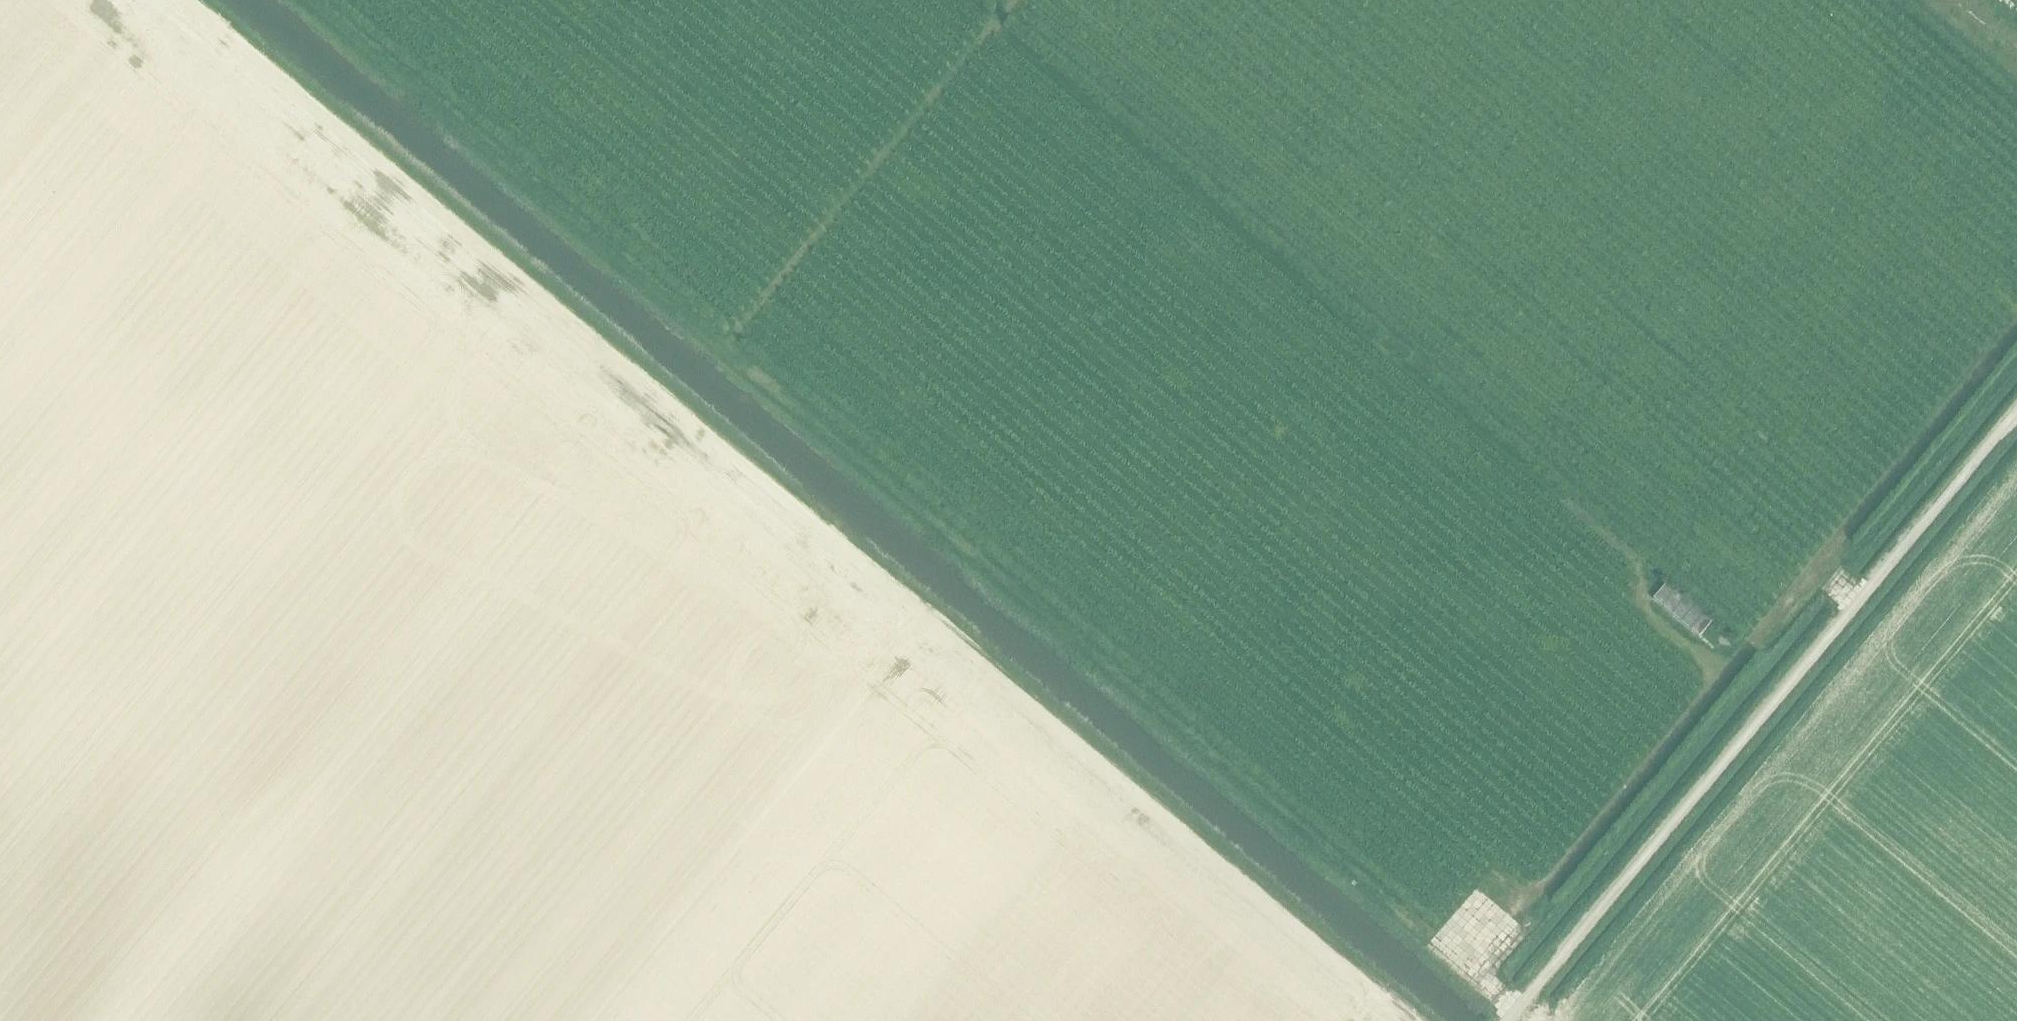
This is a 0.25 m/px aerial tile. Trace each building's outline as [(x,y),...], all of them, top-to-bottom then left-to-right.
[(1799,599),(1789,614),(1797,620),(1807,605),(1799,599)]
